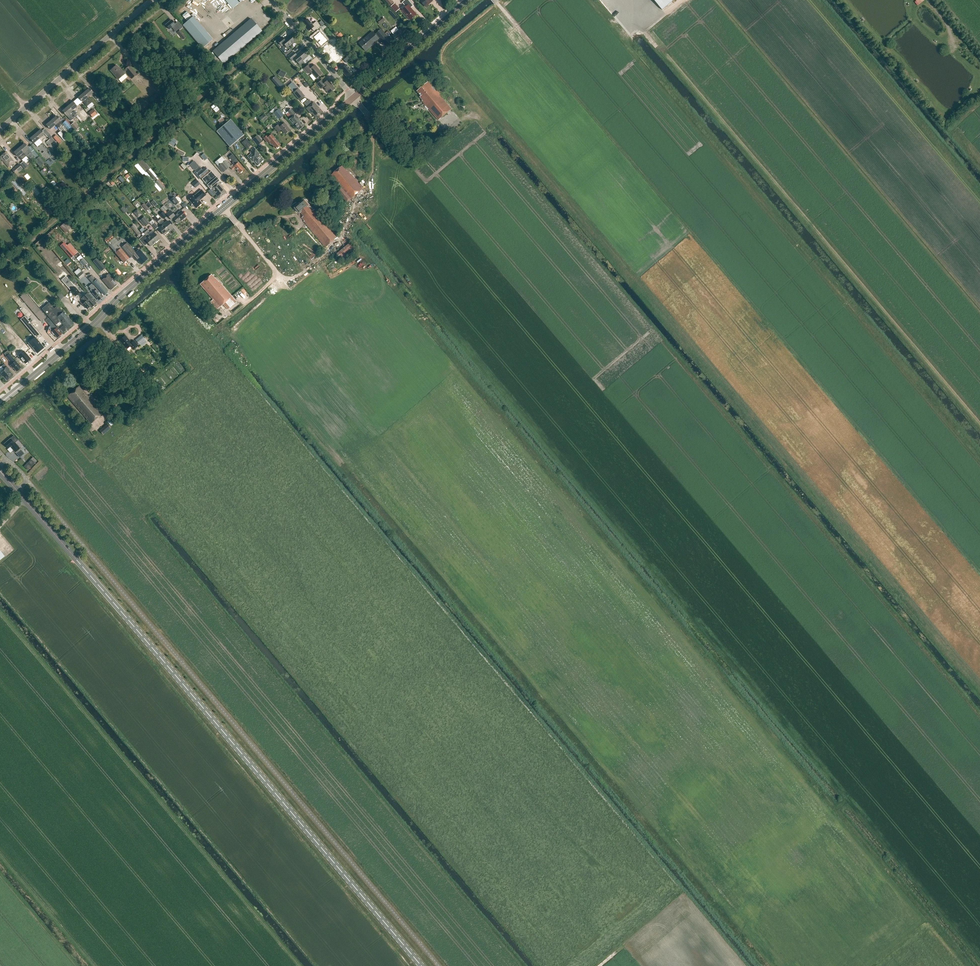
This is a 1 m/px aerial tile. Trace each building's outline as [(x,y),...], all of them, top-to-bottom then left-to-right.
[(233,9),(243,0),(226,0),(233,9)] [(401,3),(405,7),(401,11),(410,21),(416,15),(410,8),(413,6),(408,0),(405,0),(401,3)] [(662,10),(674,0),(654,0),(662,10)] [(193,17),(183,25),(202,48),(212,40),(193,17)] [(213,52),(223,63),(261,31),(251,19),(213,52)] [(307,19),(302,24),(308,32),(311,29),(314,32),(320,26),(316,21),(312,25),(307,19)] [(166,25),(169,29),(172,27),(174,29),(177,27),(172,20),(166,25)] [(182,39),(185,37),(180,29),(176,31),(182,39)] [(403,33),(400,29),(391,36),(396,41),(399,39),(403,44),(408,40),(403,33)] [(390,42),(380,30),(375,35),(372,33),(359,44),(365,52),(371,47),(370,46),(380,38),(383,42),(382,42),(386,46),(390,42)] [(313,37),(321,46),(327,41),(319,32),(313,37)] [(281,37),(276,41),(280,45),(282,43),(286,48),(294,42),(289,36),(283,40),(281,37)] [(329,49),(332,52),(328,55),(335,63),(340,58),(335,52),(339,49),(335,44),(329,49)] [(307,57),(301,50),(295,55),(293,52),(287,57),(290,60),(292,58),(299,66),(303,62),(302,61),(307,57)] [(123,72),(121,70),(116,65),(110,71),(118,80),(127,73),(132,79),(137,75),(129,66),(124,70),(125,71),(123,72)] [(307,74),(309,72),(315,79),(321,74),(314,65),(310,69),(308,65),(303,69),(307,74)] [(346,65),(340,69),(348,78),(353,74),(346,65)] [(275,76),(272,79),(280,89),(283,86),(275,76)] [(322,88),(328,94),(334,89),(327,81),(323,84),(321,81),(316,85),(320,90),(322,88)] [(422,101),(438,120),(451,109),(428,82),(417,91),(421,96),(420,97),(423,100),(422,101)] [(292,83),(287,87),(299,102),(304,97),(292,83)] [(84,93),(88,97),(93,93),(89,88),(84,93)] [(83,101),(87,106),(92,102),(88,97),(84,93),(79,98),(82,102),(83,101)] [(156,94),(149,100),(154,106),(162,100),(156,94)] [(310,115),(311,114),(315,118),(321,113),(318,110),(318,109),(313,103),(311,104),(308,100),(303,104),(307,108),(305,109),(310,115)] [(68,107),(72,111),(77,107),(73,102),(68,107)] [(69,119),(71,121),(76,116),(72,111),(68,107),(62,111),(66,116),(69,119)] [(97,114),(93,109),(89,113),(92,118),(97,114)] [(294,124),(299,130),(304,126),(299,120),(300,119),(295,114),(291,109),(285,113),(289,117),(291,116),(292,117),(289,119),(293,125),(294,124)] [(271,115),(273,118),(276,116),(279,120),(283,116),(278,110),(271,115)] [(267,118),(264,113),(259,117),(263,122),(267,118)] [(52,121),(55,125),(61,120),(57,116),(52,121)] [(230,120),(216,131),(230,147),(243,135),(230,120)] [(46,125),(50,130),(55,125),(52,121),(46,125)] [(66,121),(63,124),(70,133),(73,130),(66,121)] [(74,122),(70,125),(75,131),(79,128),(74,122)] [(278,132),(281,130),(285,134),(290,130),(284,123),(283,122),(281,124),(282,125),(279,127),(279,126),(275,129),(278,132)] [(36,134),(39,139),(45,134),(41,130),(36,134)] [(58,134),(64,141),(67,139),(61,131),(58,134)] [(30,139),(34,143),(39,139),(36,134),(30,139)] [(46,142),(53,149),(58,144),(52,138),(53,137),(51,135),(48,137),(50,139),(46,142)] [(63,142),(57,135),(54,138),(59,144),(63,142)] [(252,140),(258,146),(263,141),(257,135),(252,140)] [(272,144),(276,149),(276,148),(277,149),(279,147),(278,146),(280,145),(274,137),(273,138),(271,135),(265,140),(268,143),(269,142),(271,144),(272,144)] [(19,148),(26,156),(31,152),(28,149),(28,148),(25,144),(19,148)] [(252,151),(251,152),(260,163),(263,160),(259,155),(260,155),(253,147),(251,150),(252,151)] [(19,156),(22,160),(26,156),(19,148),(14,153),(18,157),(19,156)] [(50,159),(44,152),(42,153),(40,151),(38,153),(46,162),(50,159)] [(6,152),(1,156),(2,157),(1,158),(3,161),(5,161),(5,162),(5,163),(9,167),(15,162),(6,152)] [(251,154),(248,157),(252,162),(253,162),(257,166),(258,166),(259,165),(259,164),(260,163),(251,152),(250,153),(251,154)] [(235,168),(240,173),(244,170),(236,160),(236,159),(232,154),(229,157),(235,165),(234,166),(234,165),(231,168),(232,170),(235,168)] [(34,160),(39,167),(44,162),(39,156),(34,160)] [(221,164),(218,166),(223,172),(231,165),(226,159),(225,160),(222,156),(217,160),(221,164)] [(141,173),(142,172),(158,191),(164,186),(141,158),(133,165),(141,173)] [(23,161),(20,164),(24,169),(28,166),(23,161)] [(19,165),(12,171),(15,175),(22,169),(19,165)] [(197,172),(195,175),(199,180),(209,171),(205,166),(198,173),(197,172)] [(337,190),(347,202),(363,189),(351,174),(350,174),(347,170),(346,171),(342,166),(331,175),(341,187),(337,190)] [(211,171),(202,179),(215,195),(215,194),(219,199),(226,192),(218,183),(220,181),(211,171)] [(199,201),(206,195),(201,190),(195,195),(194,195),(189,200),(192,204),(191,204),(191,206),(192,207),(194,207),(195,207),(196,208),(202,204),(199,201)] [(300,202),(298,203),(298,204),(298,205),(295,208),(300,214),(301,213),(304,216),(302,218),(305,221),(304,221),(326,247),(339,236),(329,225),(315,209),(312,211),(308,206),(309,205),(304,200),(301,202),(300,202)] [(144,203),(142,206),(149,215),(152,212),(147,207),(145,205),(144,203)] [(171,220),(173,219),(172,218),(175,216),(170,211),(166,214),(171,220)] [(173,219),(177,223),(182,219),(182,220),(186,217),(181,211),(175,216),(172,218),(173,219)] [(143,216),(139,219),(145,226),(149,223),(143,216)] [(158,219),(168,231),(173,228),(167,221),(164,223),(160,218),(158,219)] [(152,219),(149,221),(155,229),(158,227),(152,219)] [(158,228),(164,235),(168,231),(158,219),(156,221),(161,226),(158,228)] [(66,222),(60,227),(65,233),(71,228),(66,222)] [(132,224),(130,226),(137,235),(140,232),(132,224)] [(128,233),(122,226),(120,228),(126,235),(128,233)] [(145,230),(155,243),(159,239),(154,232),(152,231),(149,233),(146,229),(145,230)] [(145,240),(151,247),(155,243),(145,230),(143,232),(145,234),(144,235),(147,238),(145,240)] [(133,256),(138,262),(139,261),(141,264),(147,259),(139,250),(136,253),(119,233),(114,238),(111,235),(105,240),(124,263),(133,256)] [(64,243),(59,247),(70,259),(74,255),(64,243)] [(337,254),(344,262),(356,251),(350,243),(337,254)] [(99,260),(95,263),(102,271),(105,268),(99,260)] [(332,262),(327,266),(330,270),(335,266),(332,262)] [(92,273),(87,277),(93,283),(96,281),(93,278),(95,277),(92,273)] [(102,280),(111,290),(117,285),(114,282),(115,281),(109,274),(105,277),(102,280)] [(210,302),(216,310),(223,304),(227,310),(236,302),(231,297),(218,281),(218,282),(215,278),(215,279),(211,275),(200,284),(213,299),(210,302)] [(107,292),(108,291),(102,284),(102,285),(98,280),(94,283),(98,288),(104,296),(108,293),(107,292)] [(96,296),(99,300),(103,297),(99,293),(99,292),(96,290),(95,291),(94,289),(95,288),(92,284),(89,287),(91,289),(90,290),(93,293),(92,293),(96,297),(96,296)] [(74,287),(70,290),(75,296),(80,293),(74,287)] [(20,297),(41,322),(46,318),(25,293),(20,297)] [(91,308),(96,304),(87,293),(85,295),(82,299),(85,302),(83,304),(87,309),(90,307),(91,308)] [(48,304),(42,309),(56,326),(63,333),(66,331),(74,324),(63,312),(58,306),(53,310),(48,304)] [(35,337),(28,343),(33,348),(37,353),(41,350),(44,348),(40,343),(37,340),(42,336),(36,329),(25,315),(20,320),(27,328),(35,337)] [(48,318),(46,320),(54,330),(52,332),(54,335),(55,335),(57,338),(62,334),(57,328),(56,327),(48,318)] [(126,349),(130,346),(133,350),(138,345),(134,341),(131,343),(125,336),(119,341),(126,349)] [(135,341),(139,345),(145,341),(141,336),(135,341)] [(27,363),(33,358),(26,350),(20,355),(27,363)] [(13,368),(17,372),(21,368),(16,361),(15,361),(9,354),(8,352),(4,354),(6,356),(6,357),(12,364),(10,365),(13,368)] [(7,381),(13,375),(9,370),(10,370),(7,366),(7,367),(4,364),(1,366),(4,369),(0,372),(0,374),(3,377),(3,376),(7,381)] [(80,386),(67,397),(91,424),(103,413),(80,386)] [(107,421),(111,425),(117,419),(114,415),(107,421)] [(111,428),(107,424),(100,431),(103,435),(111,428)] [(15,443),(18,440),(14,436),(10,439),(10,438),(10,439),(4,444),(8,449),(10,447),(13,450),(15,453),(20,448),(15,443)] [(28,463),(24,467),(28,470),(35,463),(31,459),(28,463)]
